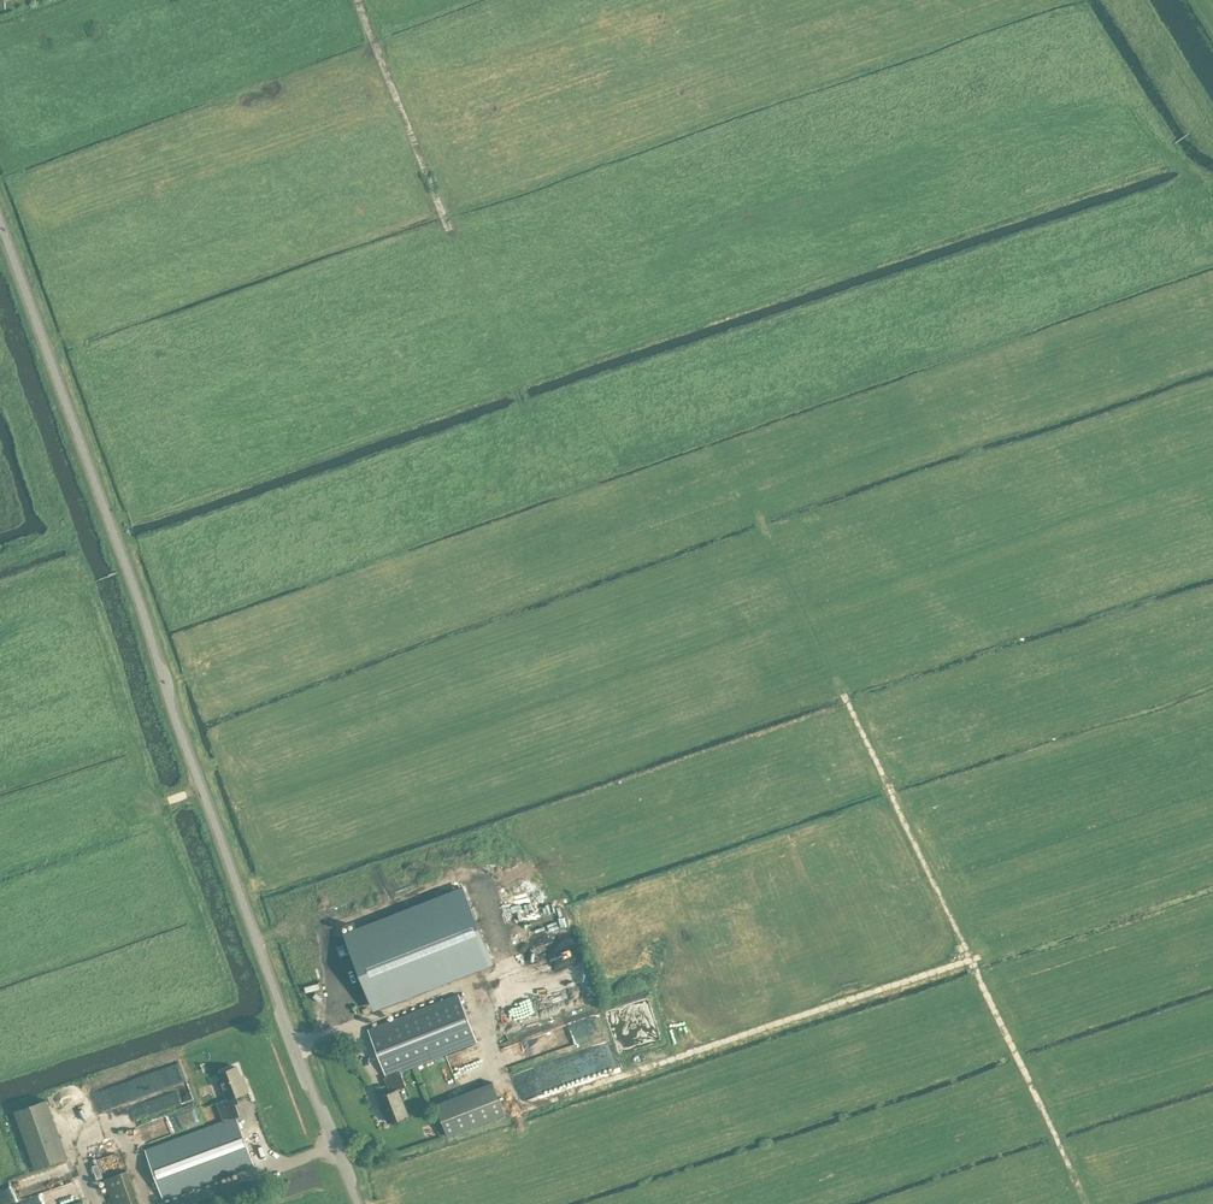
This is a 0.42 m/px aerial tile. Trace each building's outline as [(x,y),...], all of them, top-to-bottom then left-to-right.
[(462,886),(343,932),(372,1005),(491,959),(462,886)] [(536,960),(576,951),(573,937),(533,946),(536,960)] [(491,982),(521,972),(516,957),(486,967),(491,982)] [(590,986),(494,1010),(497,1024),(593,1000),(590,986)] [(408,1115),(398,1089),(406,1086),(400,1072),(477,1041),(458,993),(368,1028),(386,1076),(384,1077),(388,1088),(386,1089),(388,1093),(378,1097),(388,1122),(408,1115)] [(564,1038),(585,1031),(584,1030),(593,1028),(590,1019),(591,1019),(589,1013),(550,1026),(553,1033),(561,1030),(564,1038)] [(175,1065),(102,1086),(108,1110),(109,1110),(114,1126),(135,1120),(136,1125),(193,1109),(185,1080),(179,1082),(175,1065)] [(218,1073),(227,1098),(216,1102),(222,1120),(145,1149),(162,1198),(254,1164),(236,1117),(240,1116),(235,1104),(239,1103),(235,1095),(248,1090),(244,1079),(241,1080),(237,1067),(218,1073)] [(492,1082),(436,1103),(448,1135),(505,1113),(492,1082)] [(67,1153),(46,1096),(14,1107),(34,1165),(67,1153)] [(127,1170),(104,1178),(113,1203),(140,1203),(127,1170)]
